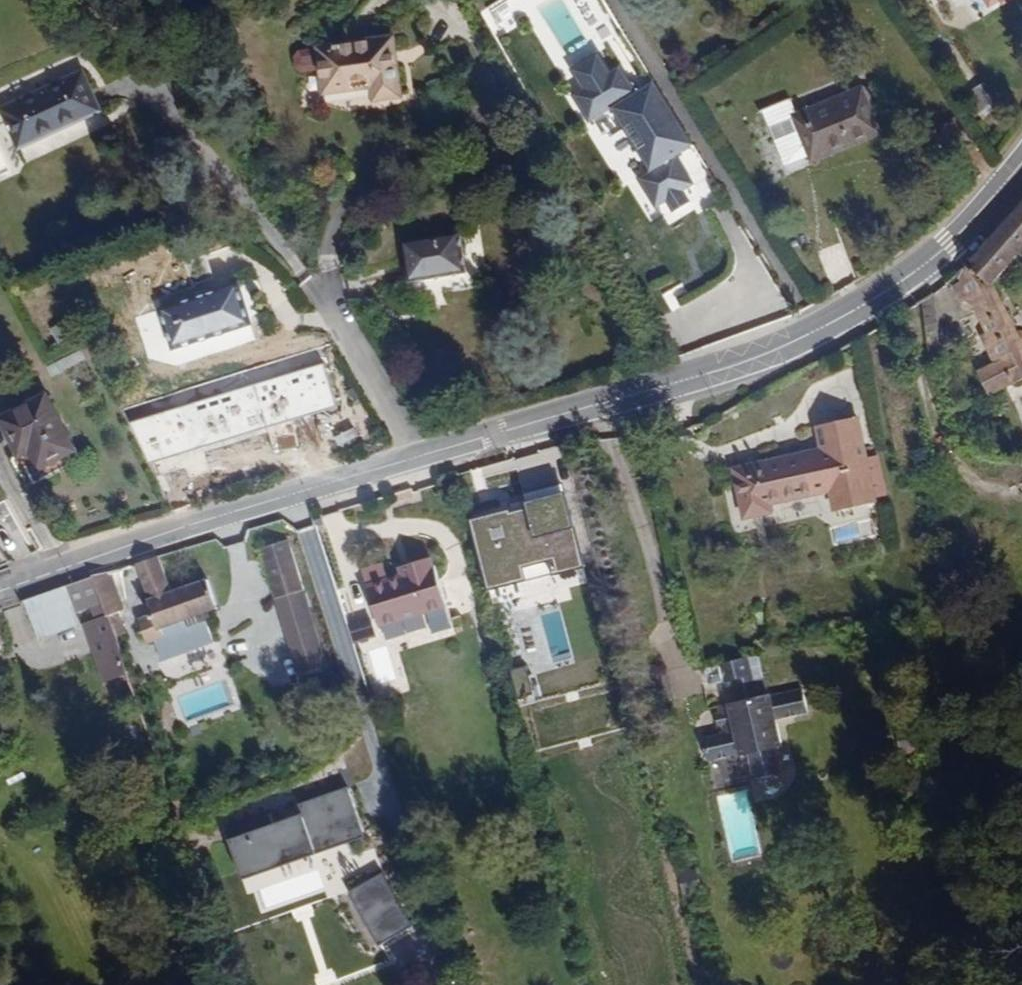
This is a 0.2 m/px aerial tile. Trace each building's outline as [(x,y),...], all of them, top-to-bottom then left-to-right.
[(942,7),(950,18),(945,22),(955,37),(966,30),(963,26),(983,12),(974,0),(937,0),(942,7)] [(512,31),(510,5),(488,6),(491,32),(512,31)] [(950,18),(942,7),(937,11),(945,22),(950,18)] [(363,45),(266,65),(276,112),(343,99),(347,112),(375,106),(363,45)] [(608,67),(597,50),(566,69),(577,87),(564,94),(585,130),(610,115),(644,171),(634,177),(655,212),(664,206),(670,217),(692,204),(685,192),(694,186),(678,158),(694,149),(653,81),(634,86),(619,60),(608,67)] [(762,114),(745,121),(751,149),(771,143),(780,169),(851,146),(836,99),(764,121),(762,114)] [(951,286),(999,378),(1021,366),(1021,365),(1021,363),(1017,353),(1021,350),(1021,336),(1012,341),(983,285),(1021,235),(1021,198),(951,286)] [(440,240),(378,250),(387,291),(448,281),(440,240)] [(222,315),(145,338),(157,379),(234,356),(222,315)] [(0,419),(0,453),(22,494),(66,471),(29,404),(0,419)] [(850,499),(837,412),(797,417),(801,443),(708,456),(713,503),(745,500),(744,491),(806,482),(810,505),(850,499)] [(566,494),(464,519),(480,596),(587,569),(566,494)] [(307,525),(297,527),(312,578),(322,574),(307,525)] [(312,578),(297,527),(269,536),(284,587),(312,578)] [(165,546),(143,555),(155,590),(150,593),(157,613),(144,617),(148,633),(161,629),(158,618),(222,597),(214,571),(177,583),(165,546)] [(427,556),(425,547),(409,552),(411,560),(395,564),(381,568),(377,552),(356,557),(374,616),(440,595),(429,555),(427,556)] [(411,560),(409,552),(393,555),(395,564),(411,560)] [(120,563),(99,570),(115,621),(136,614),(120,563)] [(99,570),(31,594),(46,636),(92,621),(105,658),(125,651),(115,621),(99,570)] [(9,639),(0,613),(0,642),(9,639)] [(125,651),(105,658),(111,678),(132,672),(131,669),(125,651)] [(772,758),(755,684),(719,693),(726,721),(694,728),(701,757),(739,748),(743,765),(772,758)] [(775,719),(806,715),(803,685),(772,689),(775,719)] [(298,801),(299,809),(225,835),(240,876),(368,835),(349,784),(298,801)] [(404,913),(373,861),(341,880),(371,934),(404,913)] [(683,896),(701,893),(697,869),(679,872),(683,896)]
